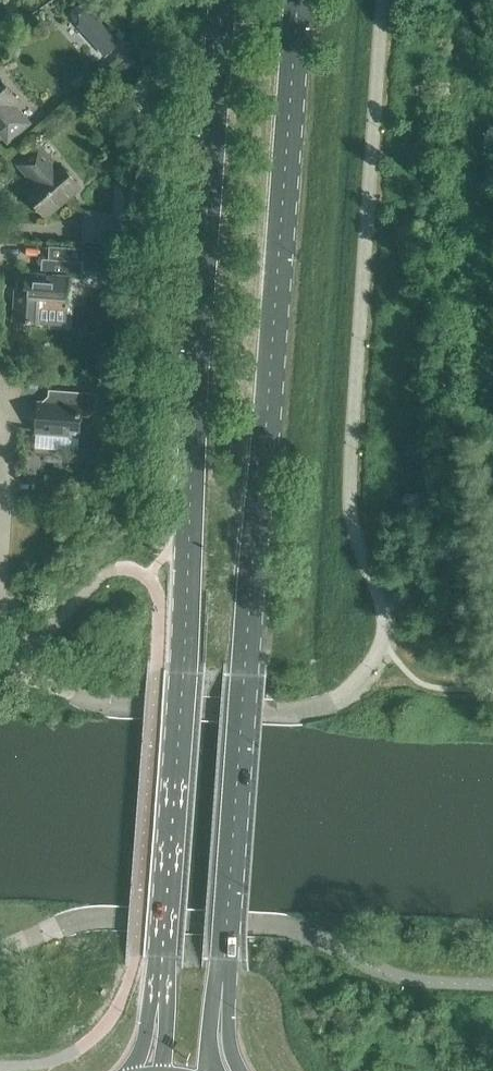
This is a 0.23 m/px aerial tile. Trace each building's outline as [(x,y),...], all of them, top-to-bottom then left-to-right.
[(71,11),(70,18),(75,24),(78,25),(106,56),(119,44),(94,16),(91,13),(90,9),(83,4),(76,5),(71,11)] [(120,30),(115,34),(120,40),(124,36),(120,30)] [(0,80),(0,133),(7,142),(29,123),(14,106),(19,102),(0,80)] [(25,193),(45,217),(80,187),(60,164),(56,166),(39,146),(18,164),(31,180),(33,178),(37,183),(25,193)] [(86,212),(83,241),(127,245),(129,216),(113,215),(86,212)] [(94,257),(93,270),(105,270),(106,258),(94,257)] [(25,273),(24,287),(16,287),(13,321),(38,323),(40,306),(67,308),(69,278),(81,279),(83,262),(42,259),(41,274),(25,273)] [(35,433),(36,433),(79,436),(80,416),(88,417),(95,411),(96,393),(48,390),(47,403),(38,402),(37,409),(29,417),(36,426),(35,433)] [(83,465),(83,476),(100,476),(100,466),(83,465)]
